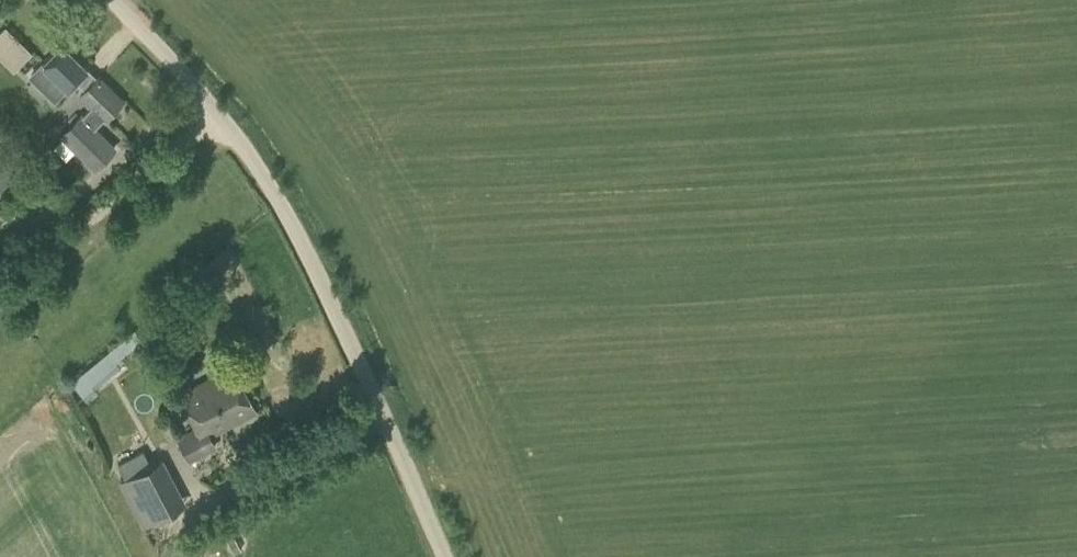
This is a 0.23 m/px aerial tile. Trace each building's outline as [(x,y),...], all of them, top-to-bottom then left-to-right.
[(4,26),(0,31),(0,57),(18,39),(4,26)] [(59,101),(78,82),(89,92),(82,99),(94,110),(69,134),(91,156),(87,160),(97,170),(116,150),(96,130),(126,101),(100,75),(97,78),(87,68),(88,68),(85,65),(62,43),(42,62),(31,73),(59,101)] [(12,174),(0,163),(0,162),(0,186),(12,174)] [(233,367),(180,395),(182,399),(197,427),(176,438),(189,463),(218,448),(211,436),(257,412),(233,367)] [(142,446),(111,464),(134,505),(166,488),(142,446)]
